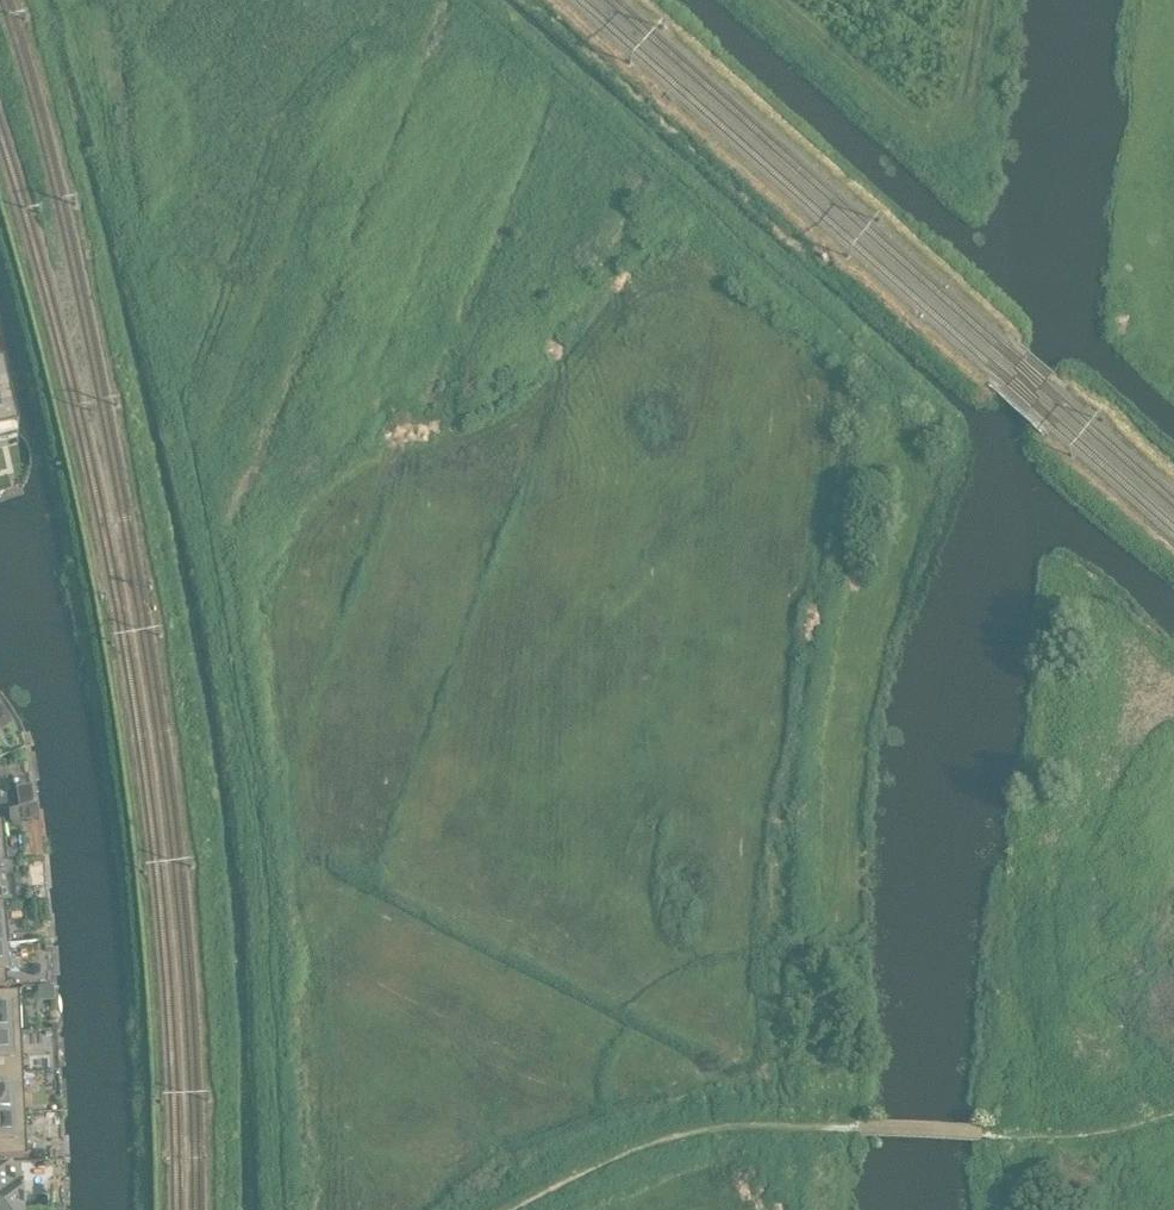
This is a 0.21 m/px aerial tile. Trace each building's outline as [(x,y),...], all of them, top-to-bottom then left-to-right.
[(13,424),(14,429),(17,429),(13,413),(11,404),(2,364),(0,365),(0,427),(13,424)] [(10,820),(18,819),(23,819),(21,805),(17,805),(8,807),(10,820)] [(0,900),(0,944),(3,943),(8,943),(4,900),(0,900)] [(20,1031),(18,989),(0,990),(0,1032),(20,1031)] [(22,1071),(20,1031),(0,1032),(0,1073),(22,1071)] [(22,1071),(0,1073),(0,1113),(24,1112),(22,1071)] [(26,1154),(24,1112),(0,1113),(0,1155),(26,1154)] [(20,1208),(20,1179),(17,1179),(17,1165),(0,1165),(0,1208),(20,1208)]
